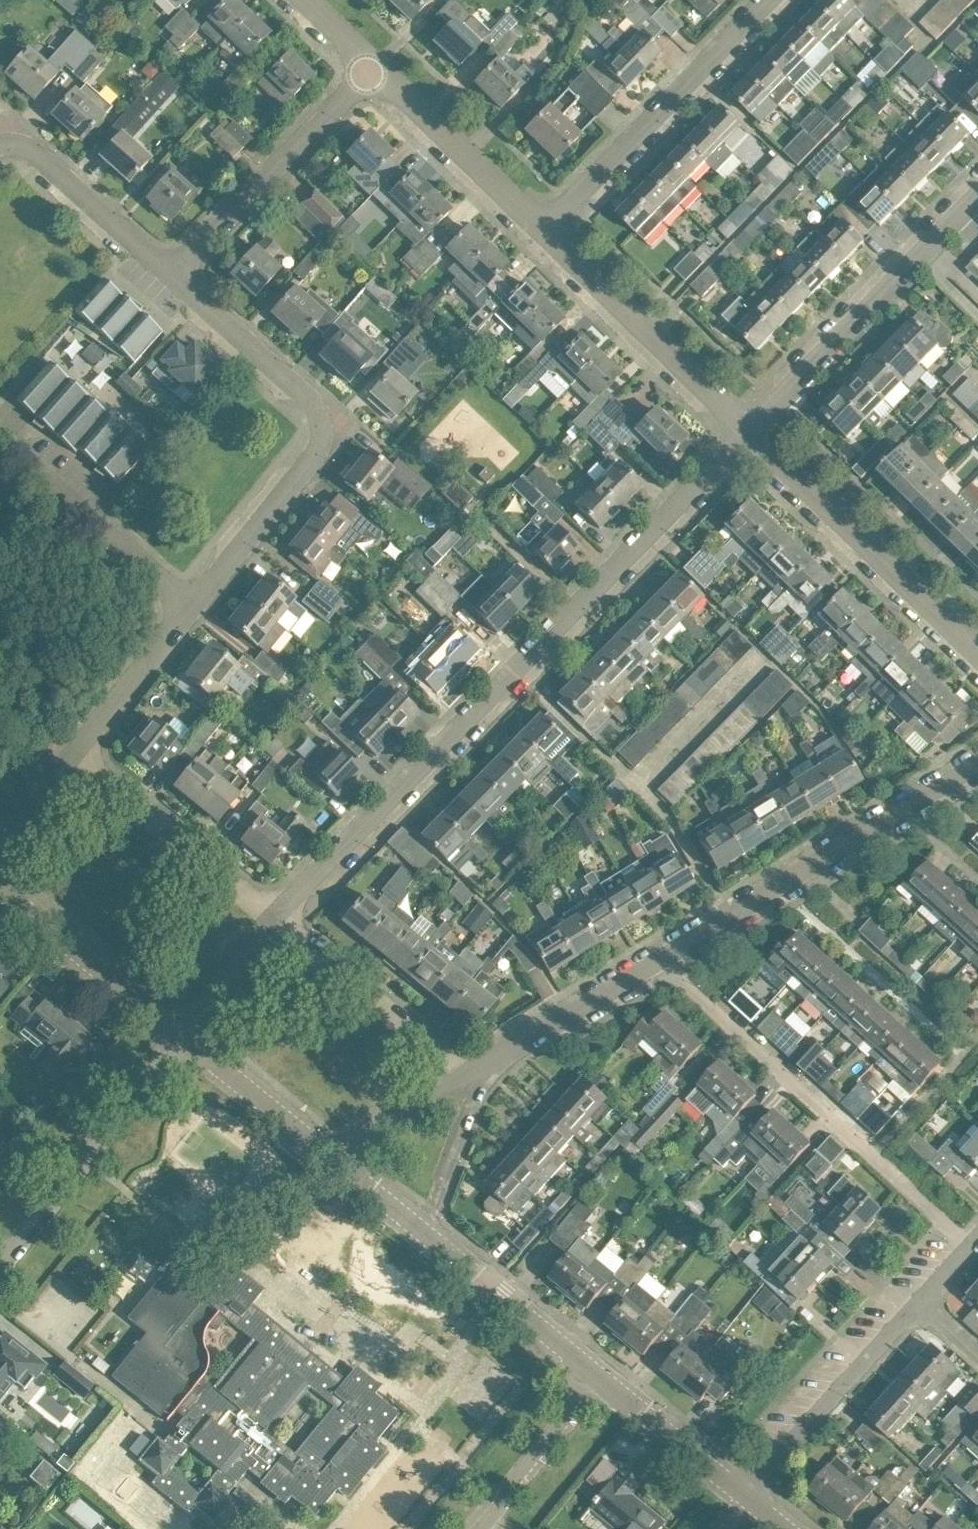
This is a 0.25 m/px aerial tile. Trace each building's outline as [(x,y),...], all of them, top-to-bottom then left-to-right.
[(191,0),(165,0),(176,10),(182,3),(185,6),(191,0)] [(249,16),(233,0),(227,0),(208,19),(210,21),(201,30),(219,47),(249,16)] [(407,18),(410,20),(430,0),(389,0),(398,9),(395,12),(405,20),(407,18)] [(490,50),(509,31),(517,22),(508,13),(489,32),(472,16),(460,4),(456,0),(451,0),(438,13),(450,25),(434,43),(458,67),(482,42),(490,50)] [(648,15),(632,0),(610,0),(609,1),(636,27),(648,15)] [(648,15),(650,18),(658,10),(648,0),(632,0),(648,15)] [(687,0),(706,18),(723,0),(687,0)] [(857,9),(856,8),(848,0),(825,0),(818,7),(847,34),(864,16),(857,9)] [(856,8),(865,0),(848,0),(856,8)] [(864,16),(865,16),(881,0),(865,0),(856,8),(857,9),(864,16)] [(873,24),(891,5),(885,0),(881,0),(865,16),(873,24)] [(945,0),(942,0),(936,7),(952,23),(960,15),(945,0)] [(960,15),(968,7),(962,0),(945,0),(960,15)] [(662,5),(658,10),(650,18),(671,37),(683,25),(662,5)] [(891,5),(873,24),(880,32),(898,13),(891,5)] [(829,52),(847,34),(818,7),(801,24),(829,52)] [(936,7),(928,15),(944,32),(952,23),(936,7)] [(165,28),(173,36),(192,18),(183,9),(165,28)] [(880,32),(888,39),(906,21),(898,13),(880,32)] [(944,32),(928,15),(920,24),(936,40),(944,32)] [(238,66),(255,49),(269,35),(249,16),(219,47),(238,66)] [(169,40),(179,49),(200,26),(192,18),(173,36),(169,40)] [(627,88),(644,70),(611,38),(591,19),(583,28),(615,59),(606,67),(602,62),(594,61),(585,71),(612,97),(624,85),(627,88)] [(896,47),(914,28),(906,21),(888,39),(896,47)] [(812,69),(829,52),(801,24),(784,42),(812,69)] [(661,52),(647,38),(640,32),(632,41),(619,28),(611,38),(644,70),(661,52)] [(20,59),(6,74),(35,99),(48,84),(64,66),(73,75),(89,58),(95,51),(97,49),(76,30),(45,65),(28,49),(20,59)] [(943,42),(954,53),(966,41),(955,30),(943,42)] [(500,60),(519,40),(509,31),(490,50),(500,60)] [(914,47),(905,38),(897,47),(905,55),(914,47)] [(812,69),(784,42),(767,59),(796,88),(797,88),(795,86),(812,69)] [(89,58),(73,75),(83,83),(101,63),(104,59),(95,51),(89,58)] [(910,61),(930,80),(939,71),(920,52),(910,61)] [(289,54),(275,68),(269,75),(267,73),(258,83),(282,107),(312,76),(289,54)] [(888,74),(899,63),(889,54),(878,65),(888,74)] [(779,106),(796,88),(767,59),(750,77),(779,106)] [(902,70),(921,89),(930,80),(910,61),(902,70)] [(497,62),(490,69),(476,83),(501,108),(522,86),(521,86),(534,73),(524,63),(511,76),(497,62)] [(888,74),(878,65),(868,76),(878,85),(888,74)] [(179,84),(164,70),(153,82),(169,96),(179,84)] [(973,70),(955,89),(977,112),(977,75),(973,70)] [(614,99),(612,97),(585,71),(567,89),(568,90),(551,108),(550,106),(539,118),(525,132),(526,133),(526,132),(555,160),(554,160),(555,161),(580,135),(579,135),(614,99)] [(212,113),(241,83),(232,74),(210,97),(214,101),(207,108),(212,113)] [(761,124),(779,106),(750,77),(732,95),(761,124)] [(844,100),(854,110),(871,92),(861,82),(844,100)] [(82,141),(95,126),(112,107),(87,84),(77,94),(74,91),(53,115),(82,141)] [(866,105),(878,117),(890,104),(878,93),(866,105)] [(854,110),(844,100),(827,118),(836,127),(854,110)] [(970,135),(948,113),(939,104),(920,123),(951,153),(970,135)] [(132,105),(115,123),(129,135),(146,117),(132,105)] [(866,105),(855,117),(867,129),(878,117),(866,105)] [(734,154),(724,144),(741,127),(721,107),(703,125),(734,155),(734,154)] [(836,127),(827,118),(810,136),(820,145),(836,127)] [(224,131),(243,148),(252,138),(234,121),(224,131)] [(934,171),(951,153),(920,123),(903,141),(934,171)] [(734,155),(703,125),(686,142),(706,162),(717,172),(734,155)] [(210,136),(218,144),(233,158),(243,148),(224,131),(219,126),(210,136)] [(831,142),(842,152),(854,140),(843,130),(831,142)] [(804,131),(784,152),(799,166),(820,145),(810,136),(804,131)] [(370,197),(372,195),(384,183),(374,173),(392,154),(369,132),(348,154),(358,163),(347,174),(370,197)] [(129,183),(142,168),(150,160),(121,134),(100,157),(129,183)] [(885,159),(894,168),(916,189),(934,171),(903,141),(885,159)] [(669,160),(689,180),(706,162),(686,142),(669,160)] [(831,142),(820,154),(830,164),(842,152),(831,142)] [(757,178),(763,184),(772,193),(794,171),(779,156),(757,178)] [(652,178),(680,205),(697,187),(689,180),(669,160),(652,178)] [(170,164),(166,168),(153,183),(158,188),(147,200),(171,221),(196,193),(181,180),(173,173),(176,169),(170,164)] [(899,207),(916,189),(894,168),(889,173),(881,165),(868,178),(899,207)] [(396,227),(431,192),(411,173),(405,180),(396,171),(384,183),(372,195),(400,222),(396,227)] [(634,195),(662,223),(680,205),(652,178),(634,195)] [(868,178),(843,204),(866,227),(874,219),(880,226),(899,207),(868,178)] [(779,195),(790,205),(802,194),(791,183),(779,195)] [(772,193),(763,184),(746,201),(756,210),(772,193)] [(329,232),(343,217),(314,189),(309,194),(300,204),(323,226),(329,232)] [(450,211),(431,192),(396,227),(404,235),(418,221),(429,232),(450,211)] [(645,241),(659,226),(662,223),(634,195),(617,214),(645,241)] [(779,195),(758,216),(769,227),(790,205),(779,195)] [(756,210),(746,201),(729,219),(738,228),(756,210)] [(290,214),(304,228),(313,236),(323,226),(300,204),(290,214)] [(858,235),(866,227),(843,204),(817,232),(846,261),(865,242),(858,235)] [(342,244),(360,226),(350,217),(333,235),(342,244)] [(738,228),(729,219),(718,229),(728,238),(738,228)] [(744,231),(755,242),(767,230),(756,219),(744,231)] [(448,270),(456,278),(487,246),(468,228),(447,249),(458,260),(448,270)] [(798,248),(798,249),(829,279),(846,261),(817,232),(815,230),(798,248)] [(738,260),(755,242),(744,231),(727,249),(738,260)] [(255,297),(268,282),(280,269),(269,260),(279,250),(266,238),(231,275),(255,297)] [(403,259),(412,267),(429,249),(420,240),(403,259)] [(694,254),(704,263),(718,249),(714,246),(711,249),(705,243),(694,254)] [(452,282),(480,309),(508,281),(499,272),(506,265),(487,246),(456,278),(452,282)] [(421,276),(438,258),(429,249),(412,267),(421,276)] [(727,249),(709,267),(720,278),(738,260),(727,249)] [(811,297),(829,279),(798,249),(781,267),(781,266),(780,266),(811,297)] [(321,259),(312,251),(293,272),(302,280),(321,259)] [(704,263),(694,254),(692,252),(675,270),(686,281),(704,263)] [(780,266),(763,284),(794,315),(811,297),(780,266)] [(703,297),(717,283),(721,279),(720,278),(709,267),(691,286),(703,297)] [(85,299),(75,310),(134,363),(162,332),(140,312),(142,307),(143,307),(127,296),(125,298),(123,297),(103,279),(85,299)] [(374,279),(366,288),(372,293),(379,284),(374,279)] [(506,325),(513,332),(522,322),(543,301),(524,282),(517,289),(508,281),(480,309),(468,322),(477,331),(498,309),(510,321),(506,325)] [(776,332),(794,315),(763,284),(746,302),(776,332)] [(302,339),(313,326),(322,335),(339,316),(310,289),(303,297),(294,289),(273,313),(302,339)] [(776,332),(746,302),(741,297),(733,305),(747,319),(736,330),(758,351),(776,332)] [(532,350),(533,350),(563,320),(543,301),(522,322),(513,332),(532,350)] [(330,345),(321,356),(350,382),(359,371),(365,376),(388,351),(378,342),(376,344),(352,322),(354,320),(344,311),(321,337),(330,345)] [(921,364),(939,346),(941,348),(946,348),(953,341),(953,337),(938,322),(927,334),(923,330),(924,329),(920,325),(919,326),(913,320),(912,321),(913,322),(896,340),(921,364)] [(580,337),(559,358),(550,368),(541,359),(525,377),(534,386),(547,371),(557,375),(569,387),(599,356),(580,337)] [(392,420),(406,405),(417,393),(404,382),(412,373),(404,366),(418,350),(406,339),(386,362),(394,369),(385,380),(371,394),(382,404),(379,408),(392,420)] [(902,383),(921,364),(896,340),(877,359),(902,383)] [(182,358),(174,351),(173,350),(151,374),(174,394),(177,391),(184,398),(185,398),(186,398),(188,398),(189,398),(190,397),(193,394),(194,395),(220,367),(195,344),(182,358)] [(533,351),(532,350),(515,368),(525,377),(541,359),(533,351)] [(866,370),(859,377),(884,402),(902,383),(877,359),(873,355),(862,366),(866,370)] [(952,386),(966,372),(964,370),(973,361),(966,355),(957,363),(943,378),(952,386)] [(619,374),(599,356),(569,387),(588,406),(589,405),(619,374)] [(73,451),(77,448),(107,415),(48,362),(15,398),(73,451)] [(881,417),(875,411),(884,402),(859,377),(857,375),(853,375),(846,383),(846,387),(848,389),(841,396),(866,420),(874,428),(881,421),(881,417)] [(977,387),(977,385),(970,378),(953,395),(962,403),(977,387)] [(962,403),(970,411),(977,404),(977,387),(962,403)] [(847,439),(861,425),(866,420),(841,396),(837,391),(825,403),(830,407),(823,414),(822,413),(821,414),(828,420),(827,420),(831,424),(831,423),(847,439)] [(929,409),(938,401),(929,392),(920,401),(929,409)] [(645,438),(651,445),(665,458),(688,435),(676,423),(672,426),(655,410),(639,427),(625,413),(627,410),(614,398),(598,414),(593,420),(615,440),(619,445),(625,450),(626,449),(625,448),(633,440),(638,445),(645,438)] [(940,409),(958,426),(967,417),(949,400),(940,409)] [(929,409),(920,401),(903,418),(910,426),(914,422),(915,423),(929,409)] [(572,423),(581,432),(583,430),(593,420),(598,414),(589,405),(588,406),(572,423)] [(95,471),(99,474),(104,477),(106,474),(108,475),(117,484),(151,447),(111,411),(107,415),(79,449),(95,464),(97,465),(97,466),(94,471),(95,471)] [(958,426),(973,440),(977,435),(977,428),(967,417),(958,426)] [(593,420),(583,430),(609,455),(619,445),(615,440),(593,420)] [(898,423),(884,438),(893,446),(907,432),(898,423)] [(914,435),(903,446),(887,462),(887,461),(883,466),(878,472),(879,473),(880,472),(897,488),(931,453),(914,435)] [(893,446),(884,438),(865,457),(874,465),(893,446)] [(431,487),(397,460),(391,469),(369,451),(344,482),(360,495),(367,500),(380,485),(412,510),(431,487)] [(950,470),(931,453),(897,488),(915,506),(939,481),(950,470)] [(594,482),(620,507),(641,485),(615,460),(594,482)] [(487,483),(494,475),(486,467),(478,475),(487,483)] [(563,492),(538,468),(528,478),(553,503),(563,492)] [(543,495),(522,475),(511,487),(532,507),(543,495)] [(460,511),(462,509),(473,498),(454,480),(441,493),(460,511)] [(939,481),(915,506),(933,523),(957,498),(939,481)] [(573,503),(585,514),(599,528),(620,507),(594,482),(573,503)] [(957,498),(933,523),(944,535),(941,537),(948,544),(951,541),(975,516),(977,513),(977,502),(965,490),(957,498)] [(383,532),(338,496),(328,509),(325,506),(309,526),(345,556),(360,535),(378,540),(380,532),(382,533),(383,532)] [(731,553),(738,560),(749,549),(745,546),(769,522),(749,502),(750,501),(749,501),(724,526),(725,527),(726,526),(735,535),(713,558),(703,549),(699,553),(698,552),(682,569),(697,582),(704,589),(725,567),(721,563),(731,553)] [(975,516),(951,541),(969,559),(977,549),(977,519),(975,516)] [(534,552),(555,572),(558,569),(560,571),(563,571),(569,565),(569,562),(567,560),(578,548),(557,527),(556,528),(545,517),(535,526),(541,532),(524,549),(531,556),(534,552)] [(789,541),(769,522),(745,546),(749,549),(738,560),(755,576),(765,565),(789,541)] [(317,579),(331,561),(338,567),(346,557),(345,556),(309,526),(291,548),(294,551),(289,557),(317,579)] [(462,558),(465,555),(479,541),(468,531),(452,548),(462,558)] [(809,561),(789,541),(765,565),(781,581),(771,592),(779,599),(789,589),(785,585),(809,561)] [(432,548),(425,556),(436,566),(443,558),(432,548)] [(969,559),(966,561),(977,572),(977,549),(969,559)] [(405,562),(422,578),(432,568),(415,551),(405,562)] [(721,563),(725,567),(729,570),(738,560),(731,553),(721,563)] [(492,586),(518,611),(539,590),(528,580),(532,576),(517,561),(492,586)] [(761,602),(768,608),(767,610),(770,613),(779,613),(796,596),(806,605),(830,580),(829,579),(828,580),(809,561),(785,585),(789,589),(779,599),(771,592),(761,602)] [(677,574),(657,594),(683,619),(687,615),(703,598),(677,574)] [(290,631),(306,611),(292,600),(293,598),(283,590),(286,586),(275,577),(272,581),(267,578),(250,598),(290,631)] [(319,580),(311,591),(336,611),(336,610),(334,609),(342,598),(319,580)] [(415,592),(441,617),(451,607),(426,581),(415,592)] [(497,633),(518,611),(492,586),(471,608),(497,633)] [(336,611),(311,591),(302,602),(327,622),(336,611)] [(838,635),(861,612),(841,592),(842,592),(841,591),(817,615),(829,626),(818,638),(824,643),(831,649),(841,639),(838,635)] [(657,594),(638,614),(663,639),(679,623),(689,633),(697,625),(687,615),(683,619),(657,594)] [(288,633),(290,631),(250,598),(230,624),(267,653),(286,630),(288,633)] [(838,635),(841,639),(858,655),(881,631),(861,612),(838,635)] [(663,639),(638,614),(618,634),(644,659),(647,655),(657,665),(663,658),(653,649),(663,639)] [(478,652),(452,627),(444,619),(423,640),(431,648),(457,673),(478,652)] [(708,635),(697,625),(689,633),(700,643),(708,635)] [(788,635),(778,625),(759,644),(769,654),(788,635)] [(735,631),(727,639),(744,656),(752,648),(735,631)] [(901,651),(881,631),(858,655),(875,671),(864,682),(871,688),(872,687),(881,678),(878,675),(901,651)] [(365,643),(390,668),(401,657),(375,633),(365,643)] [(644,659),(618,634),(599,654),(632,687),(648,671),(650,673),(654,669),(658,666),(657,665),(647,655),(644,659)] [(769,654),(781,666),(800,646),(788,635),(769,654)] [(744,656),(727,639),(718,648),(736,665),(744,656)] [(355,653),(381,678),(390,668),(365,643),(355,653)] [(831,649),(824,643),(815,653),(821,659),(831,649)] [(257,688),(266,676),(252,664),(242,656),(235,665),(212,646),(187,677),(197,685),(189,696),(211,713),(213,713),(221,703),(214,697),(225,683),(241,696),(251,683),(257,688)] [(457,673),(431,648),(410,669),(436,695),(445,685),(447,687),(452,687),(458,681),(458,676),(456,674),(457,673)] [(718,648),(710,656),(727,673),(736,665),(718,648)] [(872,687),(890,703),(921,670),(901,651),(878,675),(881,678),(872,687)] [(277,684),(287,672),(261,652),(252,664),(266,676),(277,684)] [(616,703),(632,687),(599,654),(579,674),(604,699),(608,695),(616,703)] [(710,656),(701,665),(719,682),(727,673),(710,656)] [(693,673),(710,691),(719,682),(701,665),(693,673)] [(658,666),(654,669),(650,673),(661,683),(664,685),(667,682),(665,679),(668,676),(658,666)] [(941,690),(933,681),(935,678),(924,667),(921,670),(890,703),(906,719),(905,720),(912,727),(921,717),(918,714),(941,690)] [(397,735),(418,713),(401,698),(410,688),(390,668),(381,678),(383,681),(363,701),(397,735)] [(767,679),(784,696),(793,687),(776,670),(767,679)] [(693,673),(685,682),(702,699),(710,691),(693,673)] [(596,708),(603,714),(609,715),(611,713),(618,705),(616,703),(608,695),(604,699),(579,674),(559,695),(584,719),(596,708)] [(776,704),(784,696),(767,679),(759,687),(776,704)] [(702,699),(685,682),(676,691),(693,708),(702,699)] [(861,698),(871,688),(864,682),(855,692),(861,698)] [(768,713),(776,704),(759,687),(750,696),(768,713)] [(967,703),(964,706),(953,696),(950,699),(941,690),(918,714),(921,717),(912,727),(911,728),(928,745),(938,734),(948,743),(977,713),(967,703)] [(676,691),(668,699),(685,716),(693,708),(676,691)] [(759,721),(768,713),(750,696),(742,705),(759,721)] [(367,748),(376,756),(397,735),(363,701),(360,699),(330,730),(358,757),(367,748)] [(668,699),(659,708),(677,725),(685,716),(668,699)] [(632,718),(629,715),(618,705),(611,713),(621,723),(622,722),(625,719),(628,722),(632,718)] [(751,730),(759,721),(742,705),(733,713),(751,730)] [(295,714),(305,724),(313,715),(304,706),(295,714)] [(651,716),(668,733),(677,725),(659,708),(651,716)] [(519,735),(544,760),(555,770),(569,784),(579,774),(554,750),(571,733),(549,711),(542,718),(540,715),(519,735)] [(192,737),(203,746),(223,721),(213,713),(211,713),(195,733),(192,737)] [(742,739),(751,730),(733,713),(725,722),(742,739)] [(651,716),(642,725),(660,742),(668,733),(651,716)] [(138,738),(129,749),(152,768),(154,765),(165,774),(172,764),(187,746),(186,745),(192,737),(195,733),(175,717),(166,728),(153,718),(150,723),(144,718),(132,734),(138,738)] [(894,732),(901,739),(911,728),(912,727),(905,720),(894,732)] [(734,747),(742,739),(725,722),(717,730),(734,747)] [(642,725),(637,731),(634,733),(651,750),(660,742),(642,725)] [(725,756),(734,747),(717,730),(708,739),(725,756)] [(634,733),(626,742),(643,759),(651,750),(634,733)] [(541,763),(551,774),(555,770),(544,760),(519,735),(500,755),(525,780),(541,763)] [(717,764),(725,756),(708,739),(700,748),(717,764)] [(799,744),(806,757),(816,751),(814,748),(808,739),(799,744)] [(352,779),(360,771),(328,740),(318,751),(319,752),(307,764),(300,758),(299,759),(300,760),(288,773),(285,770),(284,771),(316,798),(327,787),(336,795),(338,793),(341,796),(355,782),(352,779)] [(612,756),(617,750),(620,748),(611,740),(603,748),(612,756)] [(620,748),(617,750),(635,767),(643,759),(626,742),(620,748)] [(806,757),(809,760),(814,769),(819,766),(837,796),(862,781),(843,751),(831,759),(821,743),(814,748),(816,751),(806,757)] [(691,756),(708,773),(717,764),(700,748),(691,756)] [(175,786),(196,803),(217,778),(224,770),(227,765),(217,757),(206,749),(196,761),(175,786)] [(505,800),(509,796),(525,780),(500,755),(480,775),(505,800)] [(700,782),(708,773),(691,756),(683,765),(700,782)] [(281,768),(272,760),(252,786),(261,793),(281,768)] [(813,811),(837,796),(819,766),(814,769),(809,760),(790,772),(795,781),(813,811)] [(691,790),(700,782),(683,765),(674,773),(691,790)] [(758,786),(768,780),(761,768),(751,774),(758,786)] [(217,778),(196,803),(218,821),(238,795),(237,795),(248,782),(238,774),(235,778),(224,770),(217,778)] [(683,799),(691,790),(674,773),(666,782),(683,799)] [(509,811),(512,814),(520,806),(509,796),(505,800),(480,775),(461,795),(486,820),(493,827),(509,811)] [(614,809),(630,792),(617,779),(603,793),(614,809)] [(768,780),(758,786),(766,799),(771,796),(789,826),(813,811),(795,781),(776,793),(768,780)] [(657,791),(674,807),(683,799),(666,782),(657,791)] [(740,798),(766,840),(789,826),(771,796),(766,799),(758,786),(740,798)] [(579,806),(565,793),(552,806),(566,820),(579,806)] [(466,840),(470,836),(486,820),(461,795),(441,815),(466,840)] [(720,810),(713,798),(703,803),(711,816),(720,810)] [(723,825),(742,855),(766,840),(740,798),(720,810),(711,816),(719,828),(723,825)] [(303,823),(291,813),(283,823),(256,801),(239,822),(250,831),(243,841),(246,843),(243,849),(251,855),(256,852),(271,863),(303,823)] [(530,816),(520,806),(512,814),(522,824),(530,816)] [(580,813),(568,826),(575,838),(590,829),(580,813)] [(480,846),(470,836),(466,840),(441,815),(421,836),(457,871),(458,870),(459,871),(468,861),(467,860),(473,854),(480,846)] [(699,840),(707,853),(717,870),(742,855),(723,825),(719,828),(699,840)] [(694,885),(676,856),(678,855),(666,835),(652,844),(649,841),(642,845),(648,854),(638,861),(646,873),(651,870),(669,900),(694,885)] [(423,868),(432,857),(416,841),(401,856),(415,870),(418,873),(423,868)] [(563,852),(553,842),(542,854),(549,865),(559,856),(563,852)] [(648,854),(642,845),(640,842),(635,845),(634,842),(630,844),(632,847),(630,848),(638,861),(648,854)] [(491,857),(480,846),(473,854),(484,864),(491,857)] [(441,865),(432,857),(423,868),(432,876),(441,865)] [(659,906),(669,900),(651,870),(646,873),(638,861),(631,865),(639,877),(627,885),(645,914),(646,914),(647,916),(650,917),(659,911),(660,908),(659,906)] [(909,900),(915,893),(926,902),(947,879),(929,863),(909,885),(905,881),(897,889),(909,900)] [(583,877),(589,887),(581,892),(587,902),(576,909),(579,914),(598,944),(622,929),(603,899),(598,902),(591,890),(600,884),(593,872),(583,877)] [(645,914),(627,885),(620,872),(600,884),(591,890),(598,902),(603,899),(622,929),(645,914)] [(500,873),(489,883),(497,891),(507,880),(500,873)] [(944,918),(965,896),(947,879),(926,902),(919,911),(936,927),(944,918)] [(458,882),(450,893),(464,905),(472,895),(458,882)] [(342,921),(364,940),(405,890),(400,886),(394,894),(388,888),(375,904),(364,894),(354,906),(348,901),(338,913),(344,918),(342,921)] [(364,940),(386,957),(408,930),(415,921),(397,907),(409,893),(405,890),(364,940)] [(536,906),(543,919),(552,913),(541,896),(537,898),(540,903),(536,906)] [(977,916),(977,908),(965,896),(944,918),(961,935),(977,916)] [(499,898),(492,905),(502,915),(509,908),(499,898)] [(478,904),(469,915),(482,925),(491,914),(478,904)] [(557,921),(552,913),(543,919),(551,931),(555,929),(574,958),(598,944),(579,914),(576,909),(557,921)] [(859,932),(875,946),(884,954),(895,942),(882,930),(890,920),(879,910),(859,932)] [(961,935),(958,939),(967,946),(960,953),(970,961),(977,952),(977,916),(961,935)] [(408,930),(386,957),(382,962),(394,971),(398,967),(408,975),(429,948),(425,945),(435,933),(443,940),(452,929),(444,922),(438,929),(433,924),(419,940),(408,930)] [(555,929),(551,931),(531,944),(549,974),(574,958),(555,929)] [(797,974),(818,951),(795,931),(765,964),(778,976),(788,965),(797,974)] [(450,965),(458,956),(445,946),(447,943),(443,940),(435,933),(425,945),(429,948),(408,975),(429,993),(450,965)] [(512,935),(491,960),(495,964),(508,949),(517,958),(526,973),(537,966),(525,947),(512,935)] [(429,993),(451,1010),(473,983),(469,980),(476,971),(470,966),(477,959),(465,949),(459,957),(458,956),(450,965),(429,993)] [(887,957),(899,968),(905,961),(893,950),(887,957)] [(806,1000),(835,967),(818,951),(797,974),(806,982),(797,992),(806,1000)] [(496,964),(495,964),(491,960),(487,957),(478,968),(486,975),(496,964)] [(899,968),(911,979),(917,972),(905,961),(899,968)] [(10,985),(4,980),(11,971),(0,963),(0,997),(10,985)] [(853,983),(835,967),(806,1000),(824,1016),(832,1006),(853,983)] [(478,968),(476,971),(469,980),(473,983),(451,1010),(473,1028),(505,990),(486,975),(478,968)] [(923,989),(934,1000),(941,994),(949,984),(938,974),(930,983),(929,983),(923,989)] [(871,999),(853,983),(832,1006),(841,1014),(833,1023),(841,1031),(871,999)] [(742,990),(730,1003),(734,1007),(752,1023),(765,1009),(743,989),(742,990)] [(934,1000),(946,1011),(952,1004),(941,994),(934,1000)] [(28,998),(15,1013),(11,1018),(25,1028),(28,1025),(54,1046),(39,1065),(54,1077),(89,1035),(46,1000),(39,1007),(28,998)] [(871,999),(841,1031),(859,1047),(888,1015),(871,999)] [(952,1016),(970,1032),(976,1026),(958,1009),(952,1016)] [(758,1029),(770,1039),(786,1021),(774,1011),(758,1029)] [(625,1043),(633,1051),(647,1036),(664,1052),(684,1029),(666,1013),(657,1023),(650,1016),(625,1043)] [(906,1031),(888,1015),(859,1047),(877,1063),(906,1031)] [(770,1039),(781,1050),(797,1032),(786,1021),(770,1039)] [(703,1046),(684,1029),(664,1052),(653,1062),(665,1073),(652,1088),(658,1093),(643,1110),(648,1115),(639,1125),(643,1128),(674,1094),(678,1090),(670,1082),(682,1068),(703,1046)] [(924,1047),(906,1031),(877,1063),(894,1080),(924,1047)] [(807,1071),(812,1065),(825,1050),(812,1039),(794,1059),(807,1071)] [(942,1064),(924,1047),(894,1080),(895,1080),(888,1088),(905,1104),(942,1064)] [(704,1116),(706,1114),(738,1078),(720,1062),(686,1099),(704,1116)] [(812,1065),(807,1071),(806,1072),(817,1082),(823,1075),(812,1065)] [(865,1085),(861,1089),(844,1107),(858,1120),(877,1097),(889,1085),(877,1074),(866,1086),(865,1085)] [(616,1107),(599,1092),(584,1078),(568,1097),(591,1118),(599,1125),(606,1118),(609,1120),(612,1117),(609,1114),(616,1107)] [(705,1150),(715,1159),(745,1126),(735,1118),(756,1095),(738,1078),(706,1114),(723,1130),(705,1150)] [(829,1093),(841,1104),(847,1097),(835,1086),(829,1093)] [(674,1094),(643,1128),(641,1130),(625,1147),(651,1170),(654,1167),(639,1153),(685,1104),(674,1094)] [(591,1118),(568,1097),(552,1114),(575,1135),(584,1144),(592,1136),(582,1127),(591,1118)] [(758,1165),(792,1128),(774,1111),(753,1134),(745,1126),(715,1159),(724,1167),(731,1160),(737,1166),(746,1155),(757,1166),(758,1165)] [(535,1132),(558,1153),(575,1135),(552,1114),(535,1132)] [(630,1120),(613,1138),(620,1144),(621,1144),(625,1147),(641,1130),(630,1120)] [(789,1167),(797,1159),(810,1144),(792,1128),(758,1165),(776,1181),(789,1167)] [(567,1161),(558,1153),(535,1132),(519,1149),(551,1178),(567,1161)] [(917,1133),(908,1144),(929,1163),(938,1153),(917,1133)] [(962,1153),(949,1141),(941,1150),(969,1175),(977,1166),(977,1167),(977,1136),(962,1153)] [(604,1162),(620,1144),(613,1138),(597,1156),(604,1162)] [(503,1167),(526,1188),(535,1196),(551,1178),(519,1149),(503,1167)] [(803,1164),(800,1167),(811,1178),(817,1183),(833,1165),(816,1150),(803,1164)] [(593,1174),(604,1162),(597,1156),(587,1168),(593,1174)] [(518,1213),(526,1205),(518,1197),(526,1188),(503,1167),(487,1185),(495,1193),(487,1203),(487,1208),(496,1216),(500,1216),(510,1206),(518,1213)] [(835,1200),(842,1207),(865,1228),(881,1210),(844,1176),(838,1182),(828,1194),(835,1200)] [(571,1197),(582,1185),(576,1179),(565,1191),(571,1197)] [(766,1205),(776,1194),(778,1191),(768,1182),(756,1196),(757,1197),(751,1203),(759,1211),(765,1204),(766,1205)] [(571,1197),(565,1191),(554,1203),(561,1209),(571,1197)] [(848,1246),(865,1228),(842,1207),(835,1200),(818,1218),(800,1201),(799,1203),(792,1197),(785,1204),(786,1205),(832,1246),(839,1238),(848,1246)] [(701,1201),(692,1210),(699,1216),(708,1207),(701,1201)] [(827,1273),(825,1271),(832,1263),(823,1256),(832,1246),(786,1205),(779,1213),(785,1218),(783,1220),(800,1235),(784,1253),(815,1282),(817,1283),(820,1283),(827,1276),(827,1273)] [(529,1225),(539,1233),(555,1215),(546,1207),(529,1225)] [(576,1208),(572,1212),(557,1231),(566,1239),(559,1247),(568,1255),(550,1278),(569,1293),(588,1269),(601,1254),(582,1239),(591,1227),(581,1219),(584,1215),(576,1208)] [(614,1277),(623,1285),(638,1265),(629,1258),(624,1263),(606,1248),(601,1254),(588,1269),(569,1293),(588,1309),(614,1277)] [(799,1300),(815,1282),(784,1253),(770,1269),(753,1253),(744,1263),(769,1287),(784,1300),(791,1292),(799,1300)] [(625,1339),(658,1300),(643,1288),(650,1279),(648,1274),(656,1264),(646,1256),(638,1265),(623,1285),(632,1292),(606,1324),(625,1339)] [(206,1261),(186,1285),(219,1311),(227,1318),(251,1338),(257,1330),(267,1318),(251,1305),(261,1293),(237,1274),(242,1268),(241,1267),(230,1281),(206,1261)] [(146,1333),(112,1376),(160,1416),(165,1410),(169,1405),(176,1411),(184,1417),(210,1384),(202,1377),(204,1375),(205,1373),(206,1372),(206,1371),(207,1369),(207,1368),(207,1365),(208,1363),(208,1361),(207,1358),(207,1356),(205,1348),(204,1346),(204,1344),(203,1342),(203,1340),(204,1337),(204,1335),(204,1332),(205,1330),(206,1327),(208,1325),(209,1324),(211,1321),(217,1315),(219,1311),(186,1285),(167,1269),(128,1318),(146,1333)] [(676,1315),(658,1300),(625,1339),(644,1355),(670,1323),(680,1331),(703,1302),(710,1294),(700,1286),(676,1315)] [(970,1295),(968,1293),(967,1295),(977,1305),(977,1286),(970,1295)] [(713,1310),(703,1302),(680,1331),(689,1338),(663,1370),(682,1386),(714,1346),(695,1331),(713,1310)] [(210,1384),(184,1417),(163,1441),(158,1437),(138,1461),(157,1476),(151,1483),(189,1514),(195,1507),(214,1522),(233,1499),(227,1494),(248,1469),(287,1501),(293,1493),(317,1513),(337,1489),(344,1495),(364,1471),(369,1476),(370,1475),(365,1471),(384,1447),(377,1441),(396,1417),(372,1397),(383,1384),(382,1383),(378,1389),(354,1369),(344,1381),(328,1368),(267,1318),(257,1330),(251,1338),(254,1340),(215,1388),(210,1384)] [(14,1381),(24,1389),(34,1377),(34,1378),(45,1365),(5,1333),(0,1339),(0,1398),(14,1381)] [(732,1362),(714,1346),(682,1386),(701,1401),(708,1392),(721,1402),(736,1384),(733,1381),(756,1353),(746,1345),(732,1362)] [(946,1392),(949,1389),(963,1374),(932,1346),(915,1364),(946,1392)] [(65,1363),(55,1375),(83,1397),(93,1385),(65,1363)] [(948,1393),(946,1392),(915,1364),(899,1382),(932,1411),(948,1393)] [(925,1419),(932,1411),(899,1382),(883,1399),(906,1420),(915,1410),(925,1419)] [(968,1411),(975,1418),(977,1414),(977,1388),(973,1383),(957,1402),(968,1411)] [(906,1420),(883,1399),(867,1417),(890,1438),(906,1420)] [(959,1436),(975,1418),(968,1411),(952,1429),(959,1436)] [(883,1440),(864,1423),(856,1433),(874,1450),(883,1440)] [(961,1442),(977,1457),(977,1424),(961,1442)] [(0,1439),(0,1441),(7,1447),(17,1435),(8,1428),(0,1439)] [(959,1436),(952,1429),(941,1441),(948,1448),(959,1436)] [(139,1459),(152,1444),(140,1434),(128,1449),(139,1459)] [(936,1447),(920,1466),(926,1472),(943,1453),(936,1447)] [(63,1453),(56,1462),(67,1470),(74,1461),(63,1453)] [(829,1506),(855,1473),(836,1458),(810,1490),(829,1506)] [(47,1487),(58,1473),(44,1462),(33,1476),(47,1487)] [(848,1521),(871,1492),(873,1489),(883,1497),(906,1469),(900,1464),(892,1473),(889,1470),(881,1481),(876,1477),(868,1477),(865,1481),(855,1473),(829,1506),(848,1521)] [(914,1517),(914,1516),(904,1508),(907,1503),(899,1497),(908,1486),(907,1485),(918,1472),(911,1466),(907,1470),(906,1469),(883,1497),(892,1505),(872,1528),(904,1528),(914,1517)] [(961,1490),(968,1483),(950,1466),(943,1474),(961,1490)] [(607,1521),(617,1528),(660,1528),(666,1522),(626,1490),(635,1478),(624,1469),(600,1499),(598,1497),(594,1502),(595,1503),(591,1508),(607,1521)] [(961,1490),(977,1505),(977,1492),(968,1483),(961,1490)] [(914,1517),(904,1528),(951,1528),(956,1524),(946,1516),(936,1527),(928,1521),(924,1526),(914,1517)]
